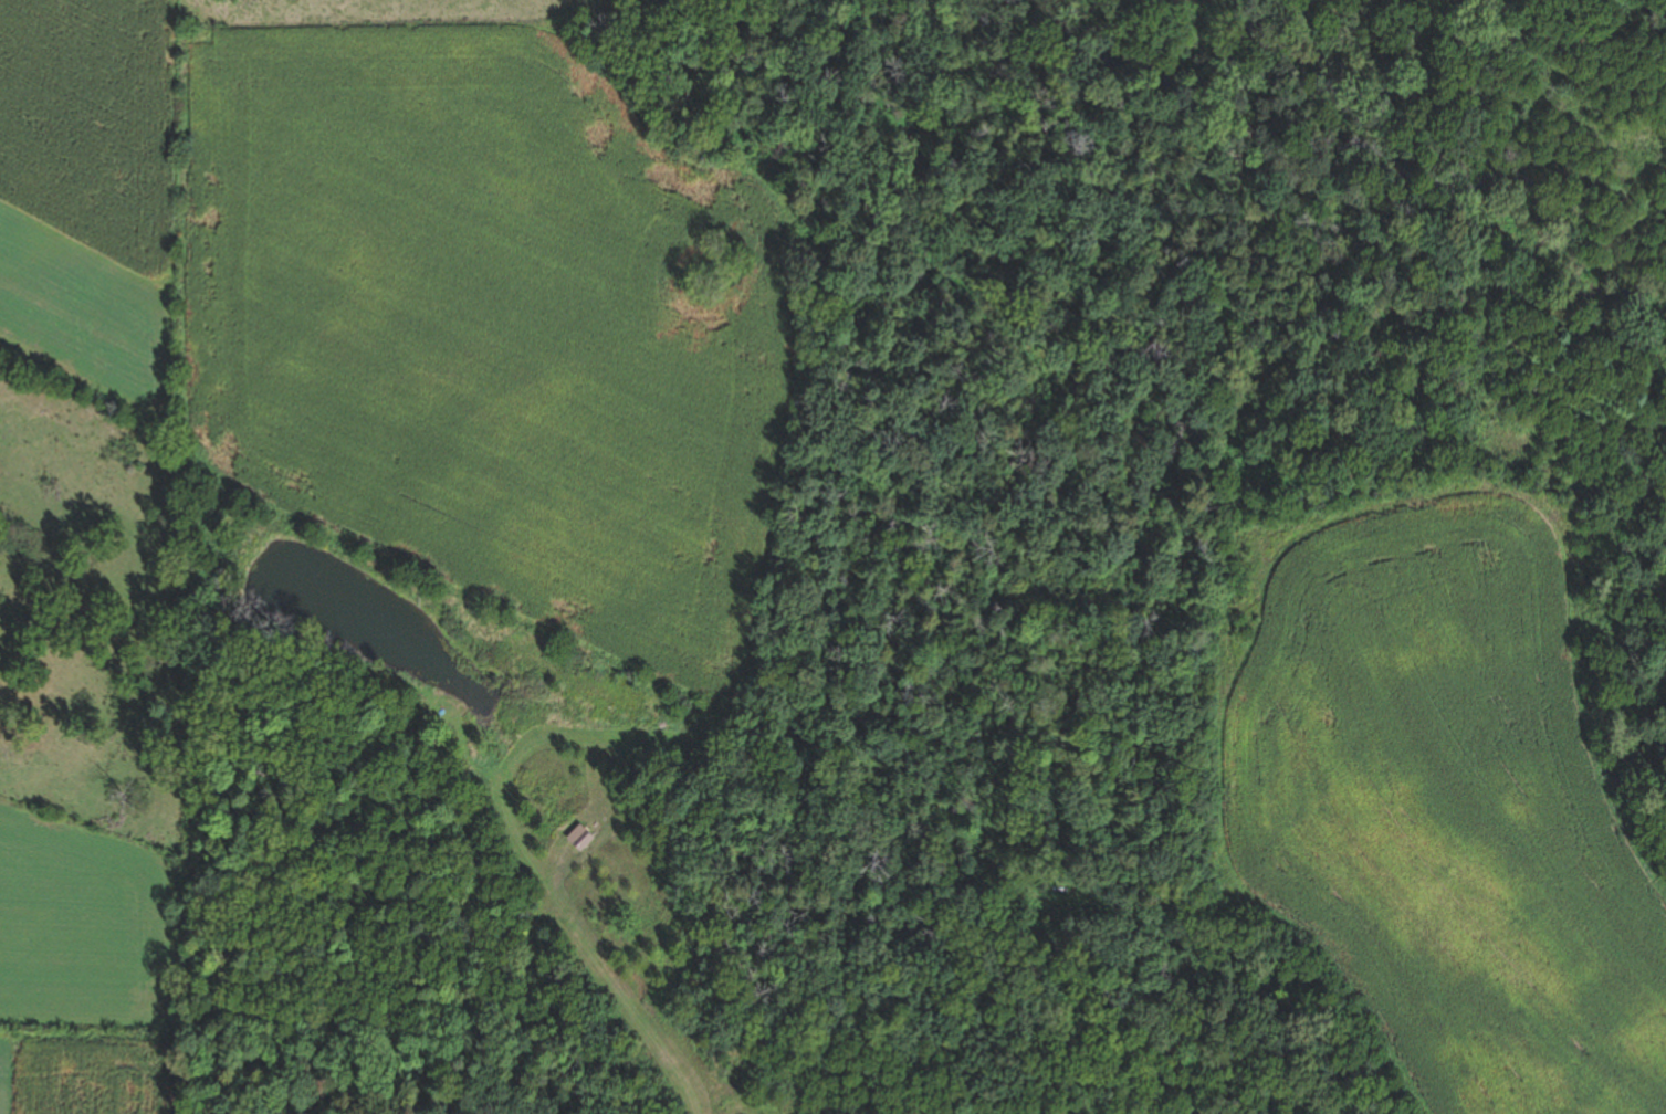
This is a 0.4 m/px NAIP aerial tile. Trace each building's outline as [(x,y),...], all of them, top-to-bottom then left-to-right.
[(597,839),(582,823),(567,838),(581,853),(597,839)]
